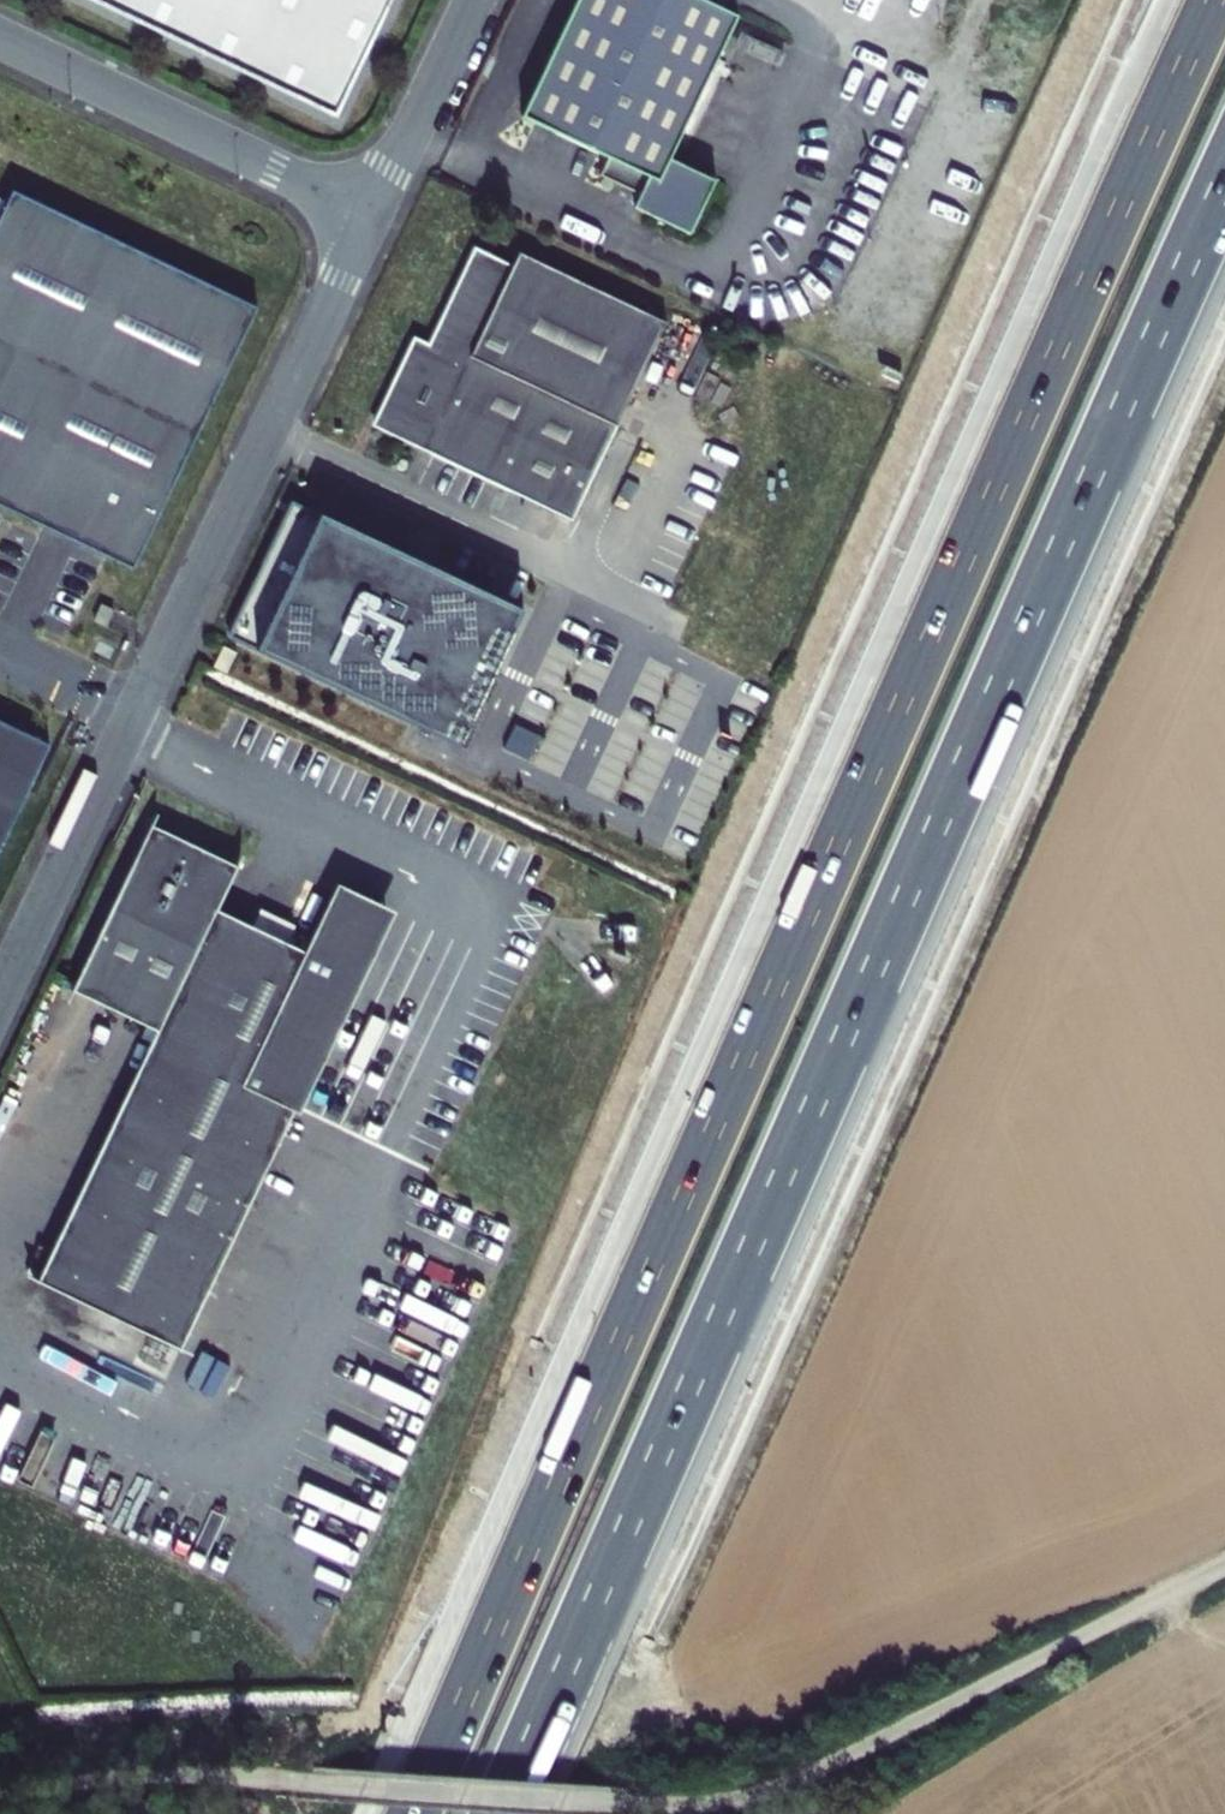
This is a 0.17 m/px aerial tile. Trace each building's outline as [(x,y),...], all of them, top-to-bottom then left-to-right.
[(335,112),(388,0),(99,0),(335,112)] [(737,13),(709,0),(575,0),(518,118),(600,159),(592,177),(635,197),(628,211),(685,238),(711,183),(667,162),(737,13)] [(134,561),(258,300),(13,185),(0,213),(0,497),(134,561)] [(569,523),(664,321),(520,254),(513,270),(475,251),(428,350),(416,344),(374,431),(569,523)] [(294,502),(227,632),(453,744),(518,612),(294,502)] [(214,662),(226,668),(236,648),(224,642),(214,662)] [(51,737),(0,713),(0,844),(51,737)] [(508,723),(496,747),(520,759),(532,735),(508,723)] [(164,1031),(48,1288),(190,1353),(353,995),(349,984),(365,953),(356,892),(341,885),(313,947),(223,905),(241,865),(154,825),(79,992),(164,1031)] [(349,984),(353,995),(392,909),(356,892),(365,953),(349,984)]
